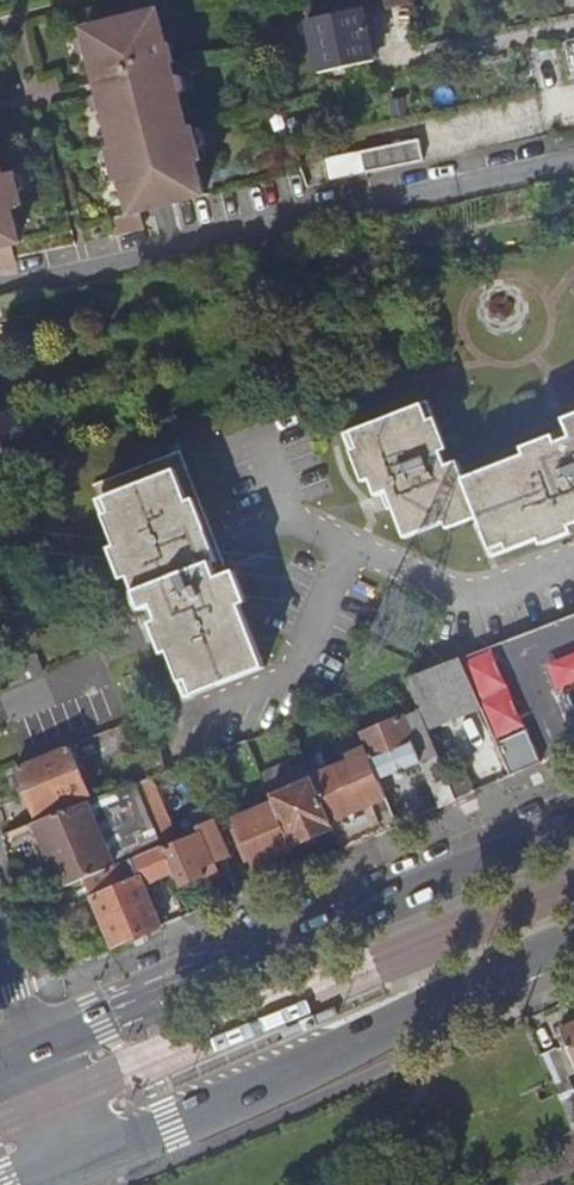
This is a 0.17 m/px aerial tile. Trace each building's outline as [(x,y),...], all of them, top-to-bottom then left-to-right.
[(359,10),(400,0),(357,0),(359,10)] [(310,22),(321,75),(378,62),(366,9),(310,22)] [(175,66),(170,46),(167,46),(159,14),(86,33),(94,65),(100,64),(105,83),(99,84),(100,88),(102,94),(115,147),(110,149),(119,182),(124,182),(132,214),(111,219),(116,237),(145,229),(140,214),(180,204),(205,197),(197,164),(203,163),(194,129),(188,131),(172,66),(175,66)] [(298,100),(284,103),(292,139),(306,136),(298,100)] [(370,176),(427,164),(422,142),(365,154),(370,176)] [(17,264),(14,256),(12,247),(22,244),(21,240),(14,211),(19,209),(16,198),(21,196),(16,175),(1,179),(0,176),(0,269),(17,264)] [(494,550),(539,533),(541,538),(573,526),(573,417),(566,420),(573,439),(559,445),(556,438),(524,450),(526,457),(467,479),(461,462),(450,466),(427,405),(357,431),(380,495),(391,491),(397,508),(408,537),(469,514),(479,511),(494,550)] [(180,474),(109,500),(126,544),(120,546),(137,593),(139,598),(144,611),(156,607),(173,653),(179,651),(196,697),(266,670),(265,667),(232,577),(220,581),(216,572),(180,474)] [(496,649),(468,659),(484,699),(513,686),(496,649)] [(549,663),(560,690),(573,684),(573,652),(549,663)] [(409,684),(422,714),(430,735),(484,713),(461,662),(409,684)] [(529,725),(513,686),(484,699),(499,736),(529,725)] [(459,802),(430,735),(422,714),(362,739),(367,750),(378,776),(381,783),(424,766),(441,810),(459,802)] [(530,728),(502,740),(515,772),(543,758),(530,728)] [(72,749),(19,770),(39,817),(91,796),(72,749)] [(365,781),(378,776),(367,750),(355,756),(365,781)] [(313,833),(333,824),(314,780),(308,766),(299,770),(297,766),(265,780),(276,805),(294,848),(316,838),(313,833)] [(399,828),(381,783),(378,776),(365,781),(346,789),(338,771),(314,780),(333,824),(344,852),(399,828)] [(138,786),(165,849),(176,875),(182,889),(219,872),(216,865),(234,858),(213,811),(196,818),(203,834),(180,844),(153,780),(138,786)] [(117,869),(165,849),(138,786),(89,805),(117,869)] [(88,881),(117,869),(89,805),(38,825),(66,890),(88,881)] [(296,852),(294,848),(276,805),(238,822),(241,831),(235,833),(239,843),(245,841),(258,869),(296,852)] [(117,869),(88,881),(117,948),(163,928),(146,889),(176,875),(165,849),(117,869)] [(339,1019),(336,1010),(280,1034),(284,1042),(339,1019)] [(565,1034),(570,1047),(573,1055),(573,1031),(565,1034)] [(566,1049),(570,1047),(565,1034),(540,1045),(545,1057),(566,1049)] [(566,1049),(545,1057),(553,1078),(560,1094),(573,1127),(573,1068),(566,1049)] [(557,1141),(559,1145),(481,1179),(483,1184),(543,1184),(573,1172),(573,1134),(557,1141)]
